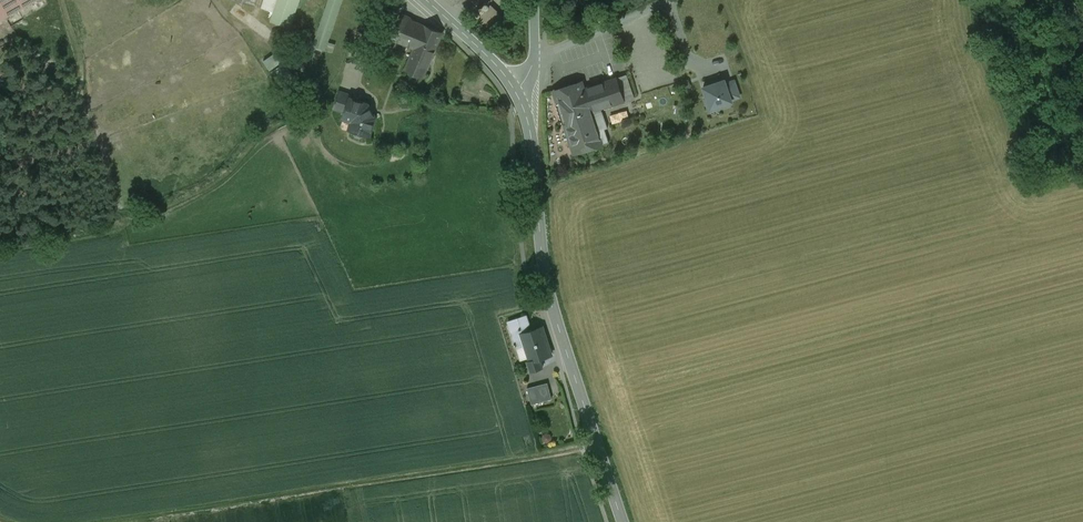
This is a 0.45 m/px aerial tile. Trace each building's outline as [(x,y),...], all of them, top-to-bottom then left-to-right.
[(36,0),(0,0),(0,20),(36,0)] [(274,13),(279,0),(264,0),(262,9),(274,13)] [(274,13),(271,21),(290,27),(299,0),(279,0),(274,13)] [(491,27),(506,13),(495,2),(480,16),(491,27)] [(443,33),(425,25),(405,71),(423,78),(443,33)] [(366,44),(369,33),(361,31),(358,42),(366,44)] [(328,42),(325,50),(332,53),(334,44),(328,42)] [(273,70),(289,59),(282,50),(267,60),(273,70)] [(285,63),(273,72),(285,89),(297,81),(285,63)] [(627,74),(616,78),(624,101),(634,98),(627,74)] [(616,78),(583,89),(592,116),(601,113),(600,109),(624,101),(616,78)] [(725,80),(704,87),(711,108),(732,101),(725,80)] [(592,116),(583,89),(581,83),(555,92),(576,153),(610,142),(605,129),(605,128),(597,130),(592,116)] [(334,109),(345,113),(350,98),(351,98),(352,95),(339,91),(334,109)] [(369,104),(351,98),(350,98),(345,113),(343,118),(352,121),(354,124),(352,130),(355,131),(354,133),(356,136),(360,137),(363,136),(364,134),(370,135),(375,118),(369,104)] [(601,113),(592,116),(597,130),(605,128),(605,129),(608,128),(604,115),(602,116),(601,113)] [(526,316),(509,322),(517,348),(525,346),(529,361),(527,362),(531,372),(543,368),(540,359),(552,355),(543,327),(528,332),(526,326),(529,325),(526,316)] [(546,384),(529,389),(533,403),(550,398),(546,384)]
